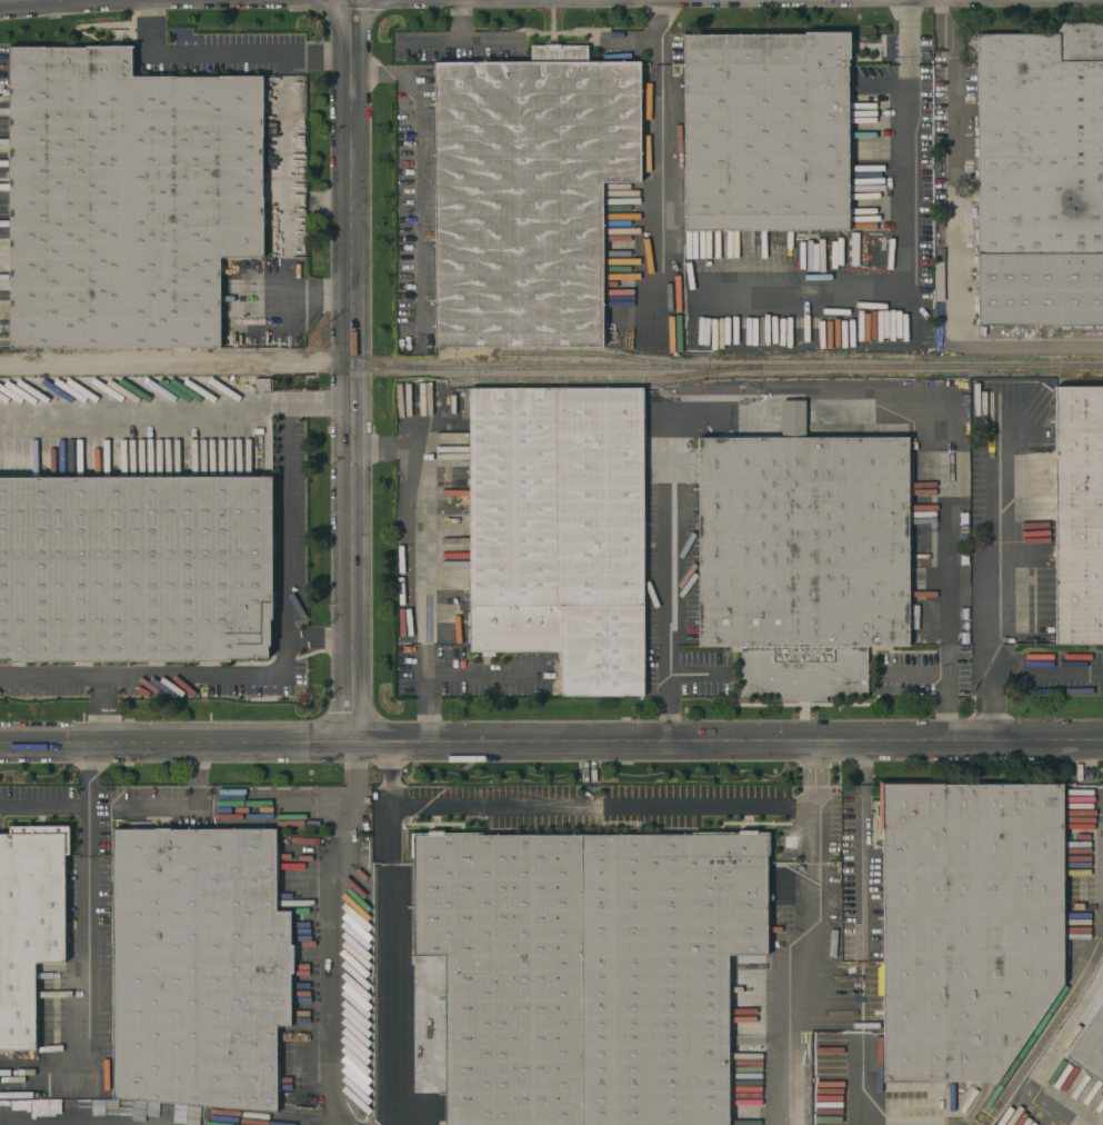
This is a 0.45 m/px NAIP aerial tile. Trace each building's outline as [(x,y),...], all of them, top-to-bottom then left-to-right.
[(1051,22),(1102,23),(1102,328),(980,328),(981,34),(1051,34),(1051,22)] [(685,232),(685,37),(808,37),(808,32),(851,32),(850,233),(685,232)] [(7,46),(8,219),(263,222),(264,73),(129,79),(131,47),(7,46)] [(434,351),(432,64),(532,64),(532,48),(588,47),(588,63),(641,63),(642,183),(602,183),(604,350),(434,351)] [(255,388),(255,378),(271,378),(271,388),(255,388)] [(1054,384),(1102,384),(1102,644),(1055,644),(1054,384)] [(644,696),(562,696),(562,651),(470,651),(468,386),(642,385),(644,696)] [(908,435),(910,646),(869,646),(870,696),(830,696),(830,703),(782,703),(782,696),(738,696),(738,647),(699,647),(696,436),(782,436),(782,399),(805,399),(805,436),(908,435)] [(8,659),(0,659),(0,475),(273,474),(274,618),(272,618),(272,645),(270,645),(270,656),(259,656),(259,658),(232,658),(232,660),(8,661),(8,659)] [(884,1085),(883,786),(1062,786),(1063,986),(997,1085),(884,1085)] [(2,1065),(0,1065),(0,836),(10,836),(10,829),(69,828),(69,855),(64,855),(64,965),(34,965),(36,1054),(26,1054),(26,1062),(7,1062),(7,1054),(2,1054),(2,1065)] [(114,1102),(114,832),(279,832),(279,913),(293,913),(293,948),(295,948),(295,976),(293,976),(293,1028),(279,1028),(279,1115),(114,1102)] [(731,957),(731,1124),(443,1124),(443,957),(411,957),(411,838),(768,837),(768,956),(731,957)] [(1064,1063),(1102,1005),(1102,1089),(1064,1063)]
